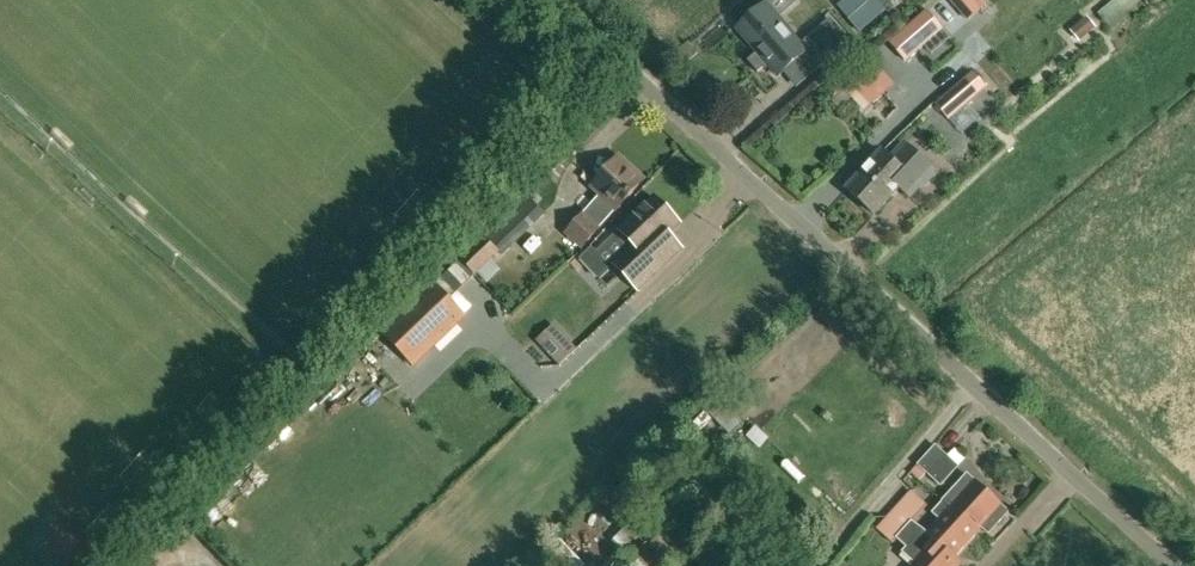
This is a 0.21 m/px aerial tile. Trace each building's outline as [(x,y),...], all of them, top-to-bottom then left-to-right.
[(969,17),(980,7),(974,0),(955,0),(969,17)] [(1098,15),(1112,31),(1128,18),(1125,14),(1142,0),(1116,0),(1098,15)] [(868,3),(849,20),(860,33),(879,16),(868,3)] [(830,18),(819,27),(800,43),(767,4),(739,29),(758,52),(749,60),(759,72),(768,63),(779,76),(803,55),(815,70),(847,43),(849,40),(830,18)] [(904,60),(922,45),(940,29),(925,11),(888,42),(904,60)] [(852,85),(871,107),(895,85),(876,63),(852,85)] [(950,120),(986,89),(973,73),(937,105),(950,120)] [(906,143),(892,159),(883,151),(849,190),(876,213),(900,186),(910,195),(922,182),(925,184),(934,174),(932,171),(935,168),(906,143)] [(643,181),(619,159),(593,188),(601,196),(567,235),(581,248),(598,230),(616,210),(617,210),(628,198),(629,198),(633,194),(632,193),(643,181)] [(528,196),(485,236),(460,260),(476,276),(500,253),(503,256),(545,214),(528,196)] [(593,248),(580,260),(597,279),(613,264),(638,290),(666,264),(681,249),(668,236),(680,225),(655,199),(620,232),(597,253),(593,248)] [(435,287),(385,336),(413,365),(464,316),(473,307),(458,293),(450,301),(448,300),(435,287)] [(554,324),(540,338),(558,357),(572,344),(554,324)] [(941,486),(958,467),(936,446),(918,466),(917,465),(910,473),(918,480),(926,472),(941,486)] [(1009,514),(967,476),(943,502),(932,513),(940,520),(928,533),(924,530),(911,522),(916,518),(900,504),(887,518),(902,532),(900,534),(910,544),(902,553),(914,564),(912,565),(961,565),(954,560),(982,528),(989,535),(1009,514)]
